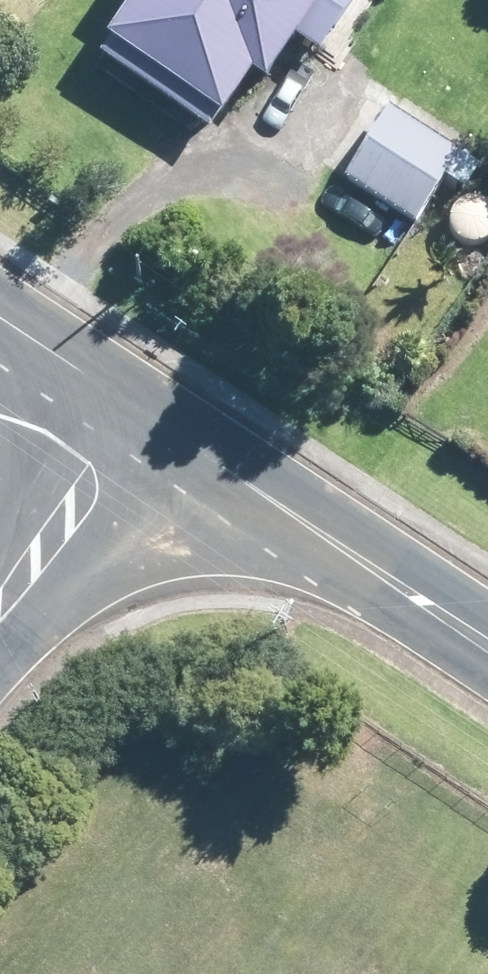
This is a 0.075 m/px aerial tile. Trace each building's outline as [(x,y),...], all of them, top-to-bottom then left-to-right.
[(98,61),(224,140),(290,35),(328,59),(365,0),(137,0),(98,61)] [(461,161),(390,118),(350,183),(420,227),(461,161)]
